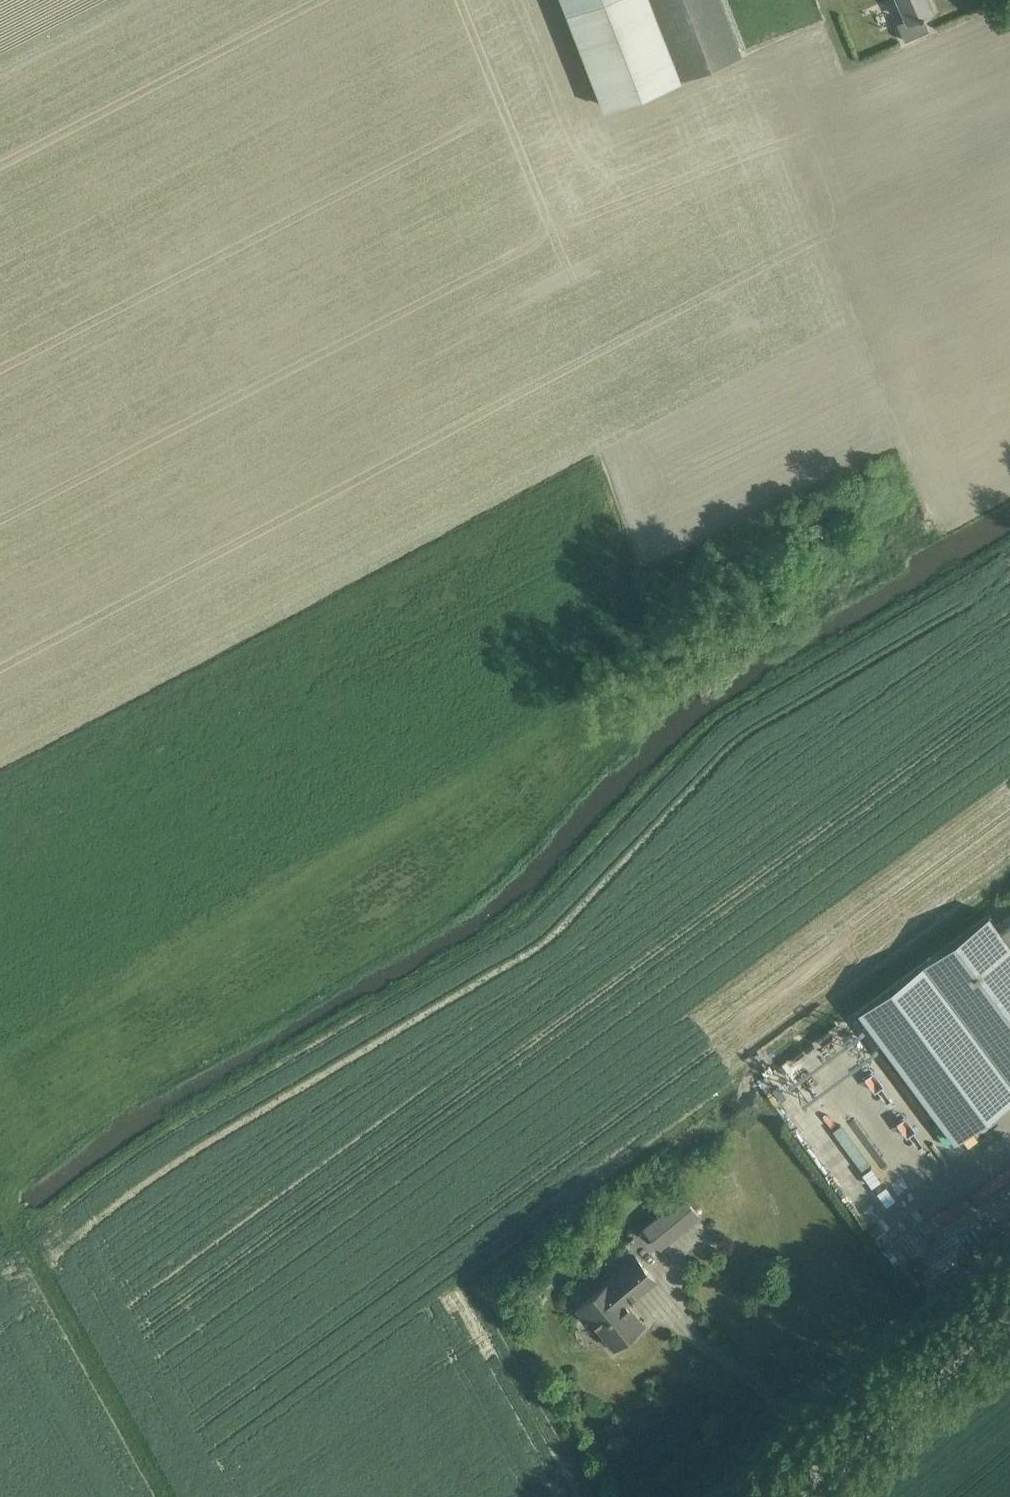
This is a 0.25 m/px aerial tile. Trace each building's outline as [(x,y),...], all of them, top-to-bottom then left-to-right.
[(568,13),(604,106),(741,52),(721,0),(563,0),(568,13)] [(932,10),(928,0),(899,0),(907,16),(896,21),(902,36),(924,27),(918,13),(919,12),(920,15),(932,10)] [(990,910),(923,957),(1009,1080),(1009,913),(998,922),(990,910)] [(862,1001),(955,1133),(1009,1095),(1009,1080),(923,957),(862,1001)] [(645,1227),(661,1247),(699,1216),(683,1196),(645,1227)] [(580,1305),(615,1347),(643,1324),(626,1303),(655,1279),(636,1256),(603,1282),(605,1285),(580,1305)]
